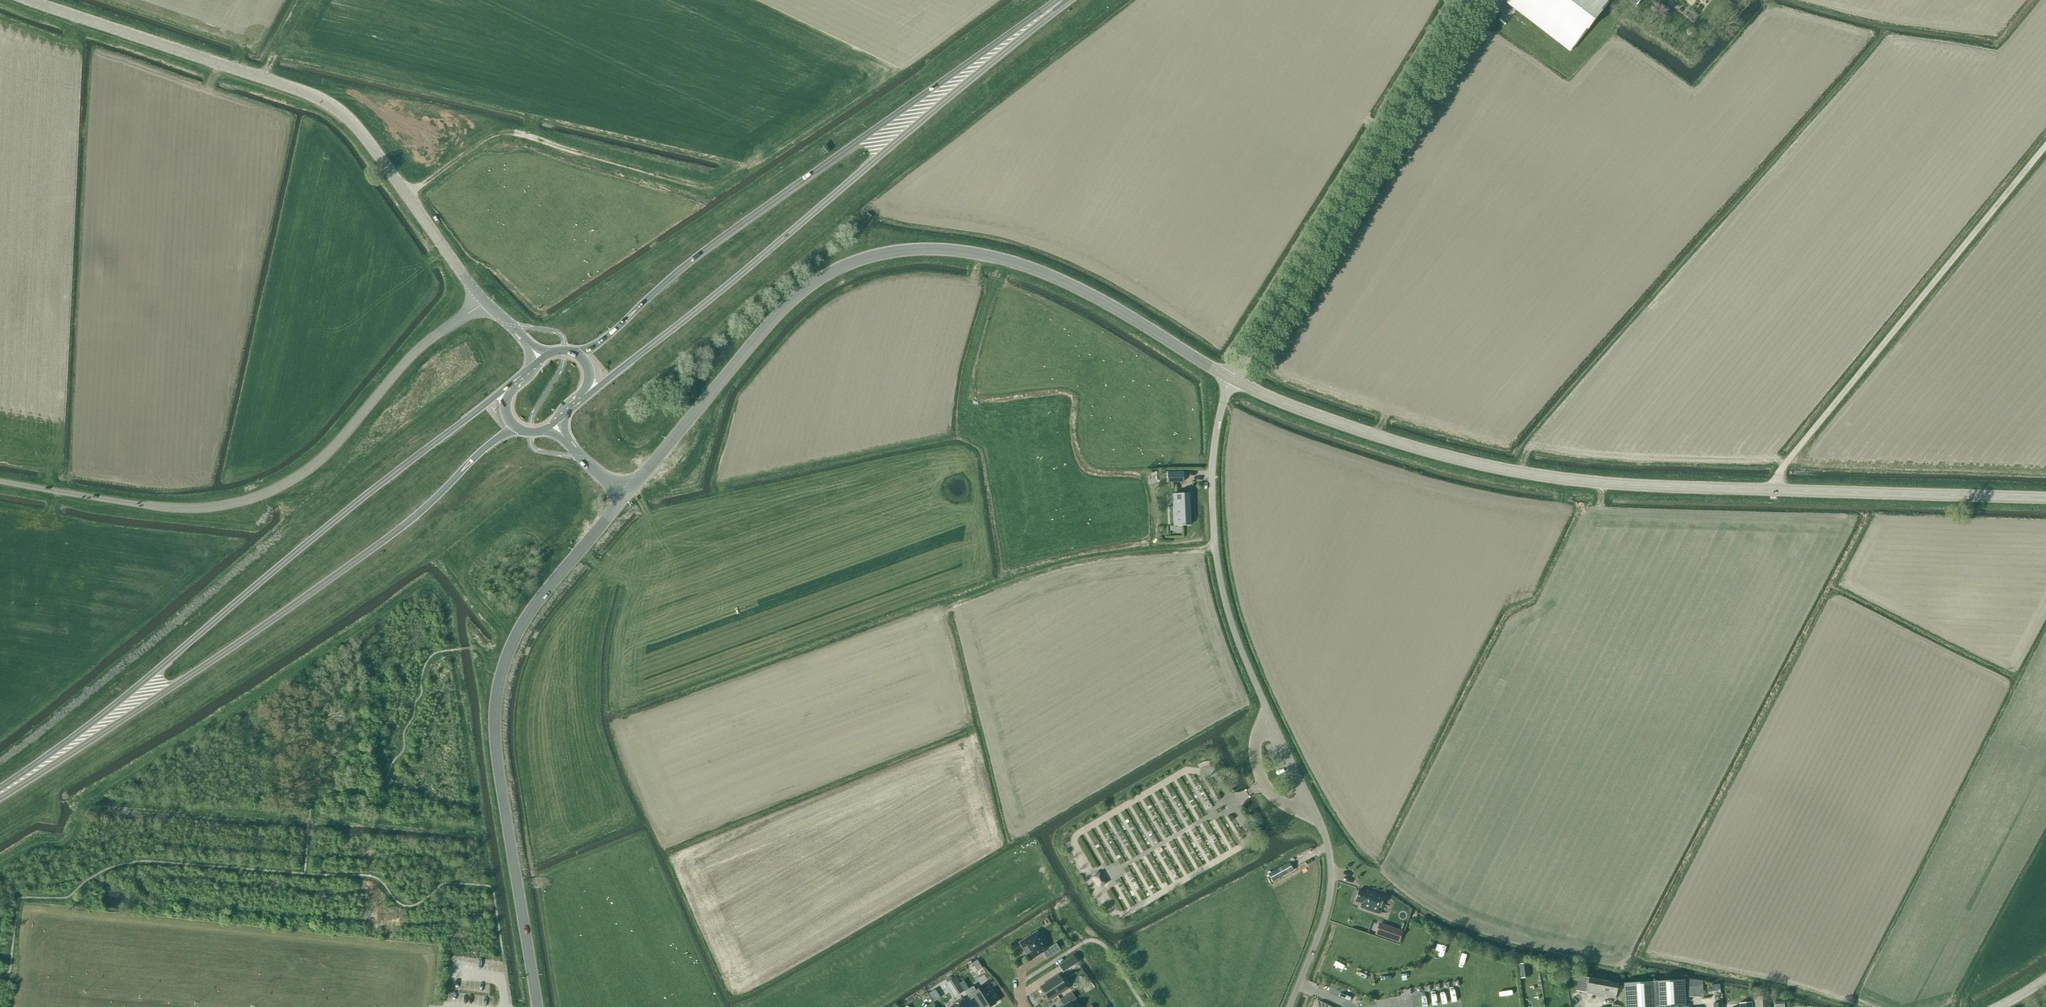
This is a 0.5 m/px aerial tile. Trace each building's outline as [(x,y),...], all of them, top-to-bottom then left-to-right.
[(1508,1),(1573,50),(1611,0),(1510,0),(1508,1)] [(1167,472),(1168,482),(1184,482),(1183,471),(1167,472)] [(1189,493),(1177,494),(1172,494),(1174,526),(1190,525),(1190,516),(1191,516),(1191,511),(1189,511),(1189,507),(1190,506),(1190,498),(1189,498),(1189,493)] [(1289,863),(1268,874),(1272,882),(1293,870),(1289,863)] [(1093,877),(1099,887),(1106,883),(1100,873),(1093,877)] [(1385,896),(1370,891),(1366,890),(1365,892),(1358,890),(1355,901),(1362,903),(1360,907),(1379,914),(1385,896)] [(1386,927),(1383,937),(1398,942),(1401,933),(1386,927)] [(1020,943),(1031,960),(1043,952),(1047,959),(1060,950),(1056,943),(1047,949),(1037,932),(1020,943)] [(1058,965),(1063,972),(1078,963),(1073,955),(1058,965)] [(977,971),(982,968),(977,960),(972,963),(977,971)] [(1529,977),(1527,963),(1519,964),(1521,979),(1529,977)] [(1041,987),(1049,1000),(1067,988),(1059,976),(1041,987)] [(1586,993),(1615,999),(1618,983),(1589,978),(1579,976),(1576,991),(1586,993)] [(947,982),(955,996),(964,991),(955,977),(947,982)] [(1688,996),(1703,997),(1703,980),(1688,978),(1688,996)] [(1685,1005),(1684,979),(1624,983),(1625,1006),(1657,1006),(1685,1005)] [(965,991),(970,1000),(975,997),(982,1006),(990,1006),(995,1004),(990,995),(993,993),(988,985),(977,992),(973,986),(965,991)] [(1070,1002),(1076,999),(1072,992),(1060,1000),(1064,1006),(1062,1006),(1073,1006),(1070,1002)] [(1755,1006),(1770,1006),(1769,995),(1754,997),(1755,1006)]
